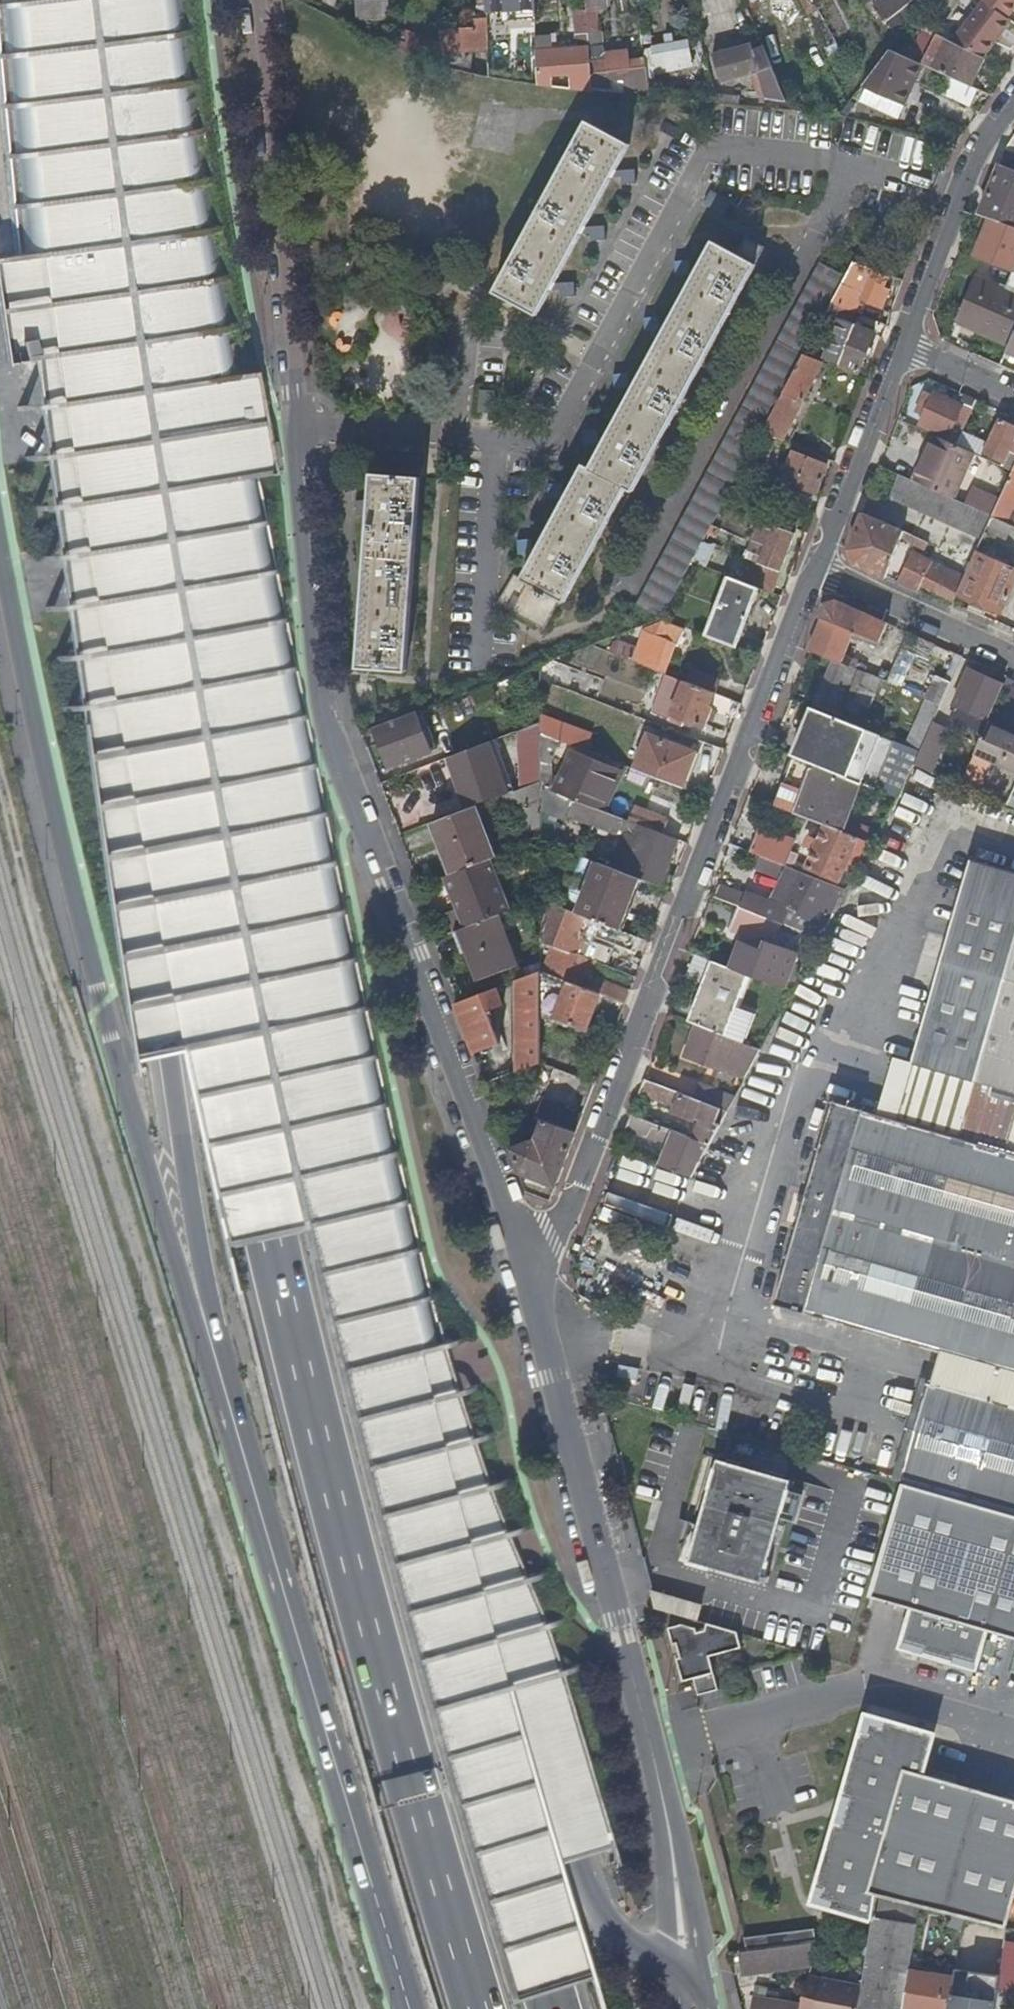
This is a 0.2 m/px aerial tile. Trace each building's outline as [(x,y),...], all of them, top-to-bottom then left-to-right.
[(378,25),(377,17),(390,17),(390,0),(358,0),(364,0),(365,26),(378,25)] [(443,43),(444,63),(474,72),(476,50),(490,50),(489,19),(478,19),(479,29),(456,31),(454,0),(441,0),(443,43)] [(587,10),(589,32),(599,31),(597,10),(605,9),(604,0),(589,0),(590,10),(587,10)] [(818,35),(814,25),(811,19),(802,0),(781,0),(793,24),(794,24),(802,42),(818,35)] [(811,19),(813,18),(830,55),(836,52),(812,0),(802,0),(811,19)] [(899,0),(889,0),(878,9),(887,21),(905,8),(899,0)] [(952,40),(984,57),(1011,20),(1006,16),(1013,6),(1013,0),(982,0),(952,40)] [(578,35),(589,34),(589,32),(587,10),(575,12),(578,35)] [(443,43),(394,26),(395,45),(444,63),(443,43)] [(927,57),(937,34),(923,29),(914,51),(927,57)] [(972,85),(986,58),(984,57),(952,40),(941,35),(926,65),(945,73),(972,85)] [(660,62),(692,55),(689,40),(654,47),(657,62),(660,62)] [(590,46),(538,50),(539,56),(540,74),(540,78),(556,78),(555,66),(574,65),(574,77),(593,76),(590,46)] [(769,99),(789,100),(767,47),(754,50),(738,53),(737,48),(716,54),(717,58),(715,59),(720,80),(762,70),(769,99)] [(905,103),(922,63),(891,48),(863,85),(905,103)] [(628,92),(651,88),(646,58),(631,60),(630,50),(608,53),(609,61),(595,62),(597,86),(614,87),(613,78),(626,77),(628,92)] [(693,64),(692,55),(660,62),(662,70),(693,64)] [(506,75),(540,74),(539,56),(506,58),(506,75)] [(836,68),(841,66),(837,57),(832,59),(836,68)] [(968,105),(977,88),(972,85),(945,73),(937,90),(968,105)] [(629,145),(588,122),(497,292),(538,314),(546,299),(558,295),(560,301),(574,297),(570,283),(551,289),(577,241),(589,238),(591,244),(605,240),(601,226),(582,232),(608,184),(619,181),(621,188),(635,184),(631,170),(613,175),(629,145)] [(1005,147),(1008,148),(1011,149),(1009,156),(1013,158),(1013,135),(1005,147)] [(976,257),(1010,270),(1013,272),(1013,169),(1001,164),(980,215),(991,219),(976,257)] [(523,579),(515,574),(499,603),(545,628),(561,598),(566,601),(626,487),(634,492),(757,264),(756,264),(765,247),(747,238),(737,255),(714,242),(703,263),(691,266),(689,259),(673,264),(678,278),(698,273),(672,321),(660,324),(658,316),(643,321),(647,335),(667,329),(641,378),(630,381),(627,373),(614,377),(617,391),(636,386),(611,434),(599,438),(597,430),(582,434),(586,448),(606,442),(592,469),(585,465),(574,486),(564,488),(562,482),(547,486),(551,500),(568,495),(543,543),(533,546),(531,538),(517,542),(521,556),(538,551),(523,579)] [(873,272),(875,269),(855,261),(847,276),(833,301),(856,311),(861,298),(883,306),(890,289),(883,286),(887,278),(873,272)] [(637,605),(662,618),(693,560),(726,500),(744,466),(753,449),(763,431),(804,354),(824,318),(833,301),(847,276),(821,262),(637,605)] [(1009,344),(1013,334),(1013,295),(979,280),(960,322),(1009,344)] [(852,321),(856,311),(833,301),(824,318),(841,324),(828,359),(859,371),(875,330),(852,321)] [(784,440),(824,362),(804,354),(763,431),(776,437),(784,440)] [(929,403),(933,395),(924,391),(920,399),(929,403)] [(929,403),(920,399),(915,412),(923,416),(919,426),(947,438),(948,437),(958,441),(971,410),(934,392),(933,395),(929,403)] [(1004,465),(1013,470),(1013,424),(1001,419),(985,453),(1005,462),(1004,465)] [(769,456),(776,437),(763,431),(753,449),(769,456)] [(924,465),(937,435),(932,433),(919,463),(924,465)] [(954,499),(974,452),(937,435),(924,465),(919,463),(911,480),(954,499)] [(794,451),(783,481),(816,495),(828,464),(794,451)] [(359,642),(361,641),(359,667),(406,671),(421,480),(416,479),(423,463),(415,459),(401,454),(396,453),(383,454),(372,459),(376,476),(373,476),(371,497),(356,499),(358,514),(370,513),(367,562),(362,563),(364,578),(366,577),(362,626),(358,626),(359,642)] [(1013,470),(993,516),(1012,525),(1013,526),(1013,470)] [(890,497),(983,539),(987,531),(993,516),(954,499),(911,480),(898,474),(890,497)] [(783,509),(779,519),(799,527),(803,517),(783,509)] [(849,550),(854,563),(885,577),(903,536),(910,539),(913,534),(864,512),(849,550)] [(1006,539),(1012,525),(993,516),(987,531),(1006,539)] [(758,541),(765,522),(757,519),(749,538),(758,541)] [(175,523),(166,521),(164,530),(173,532),(175,523)] [(795,533),(765,522),(758,541),(767,544),(757,570),(746,566),(741,579),(761,587),(773,592),(795,533)] [(925,550),(929,541),(916,535),(912,545),(925,550)] [(921,583),(955,601),(959,593),(966,577),(914,551),(898,580),(917,590),(921,583)] [(969,609),(984,616),(988,606),(1002,612),(1013,587),(1013,567),(977,551),(973,561),(966,577),(959,593),(973,599),(969,609)] [(738,648),(761,587),(741,579),(731,575),(707,636),(738,648)] [(881,641),(889,623),(838,600),(824,604),(819,616),(824,618),(811,652),(834,661),(858,670),(862,660),(859,658),(853,660),(843,657),(855,630),(881,641)] [(615,637),(609,652),(636,662),(637,660),(663,670),(674,642),(679,644),(684,630),(659,620),(643,626),(636,645),(616,637),(615,637)] [(899,659),(889,678),(906,687),(916,668),(899,659)] [(555,684),(555,660),(543,664),(543,679),(553,683),(555,684)] [(870,705),(880,679),(858,670),(834,661),(817,707),(840,716),(847,697),(870,705)] [(688,669),(683,681),(686,681),(714,692),(718,680),(688,669)] [(955,706),(986,720),(988,721),(1003,685),(970,669),(954,705),(955,706)] [(937,675),(928,697),(943,702),(952,681),(937,675)] [(553,718),(553,683),(543,679),(542,722),(542,733),(543,733),(563,741),(582,748),(588,732),(553,718)] [(708,707),(714,692),(686,681),(673,714),(707,727),(714,709),(708,707)] [(926,696),(906,744),(922,750),(935,721),(943,702),(928,697),(926,696)] [(986,720),(955,706),(951,715),(982,729),(986,720)] [(877,787),(896,740),(812,707),(794,755),(795,755),(862,781),(877,787)] [(423,728),(417,712),(375,728),(390,768),(439,749),(430,725),(423,728)] [(952,729),(935,721),(922,750),(915,764),(933,772),(952,729)] [(523,730),(524,788),(542,781),(543,760),(543,733),(542,733),(542,722),(523,730)] [(989,722),(975,753),(1013,770),(1013,733),(989,722)] [(553,764),(563,741),(543,733),(543,760),(553,764)] [(649,734),(635,769),(683,788),(697,752),(649,734)] [(906,744),(896,740),(877,787),(899,795),(915,764),(922,750),(906,744)] [(465,796),(470,809),(474,807),(503,796),(506,795),(501,782),(504,781),(493,751),(461,763),(473,793),(465,796)] [(603,810),(607,798),(618,770),(573,752),(558,792),(603,810)] [(847,822),(862,781),(795,755),(777,805),(827,824),(844,831),(847,822)] [(973,759),(965,784),(983,789),(990,764),(973,759)] [(514,801),(531,845),(542,841),(542,824),(542,786),(542,781),(524,788),(506,795),(503,796),(506,804),(514,801)] [(667,873),(679,840),(664,834),(631,821),(621,817),(603,810),(558,792),(542,786),(542,824),(554,829),(555,818),(568,823),(567,827),(588,835),(586,840),(605,847),(607,843),(615,846),(619,836),(634,841),(632,848),(623,845),(614,866),(624,871),(624,872),(641,879),(670,890),(676,876),(667,873)] [(631,821),(635,810),(607,798),(603,810),(621,817),(631,821)] [(637,806),(635,810),(631,821),(664,834),(669,820),(637,806)] [(493,859),(474,807),(470,809),(432,823),(452,875),(491,860),(493,859)] [(878,834),(847,822),(844,831),(873,843),(878,834)] [(809,865),(850,885),(873,843),(844,831),(827,824),(809,865)] [(761,828),(751,852),(761,855),(782,864),(787,866),(794,868),(800,852),(793,849),(796,842),(761,828)] [(780,871),(782,864),(761,855),(758,862),(780,871)] [(941,1352),(1013,1373),(1013,872),(968,859),(910,1063),(914,1064),(898,1120),(832,1101),(774,1304),(941,1352)] [(509,911),(491,860),(452,875),(447,877),(466,928),(498,916),(509,911)] [(621,930),(641,879),(624,872),(601,864),(582,914),(621,930)] [(789,879),(794,868),(787,866),(773,899),(778,901),(787,878),(789,879)] [(837,894),(844,897),(848,889),(794,868),(789,879),(787,878),(778,901),(784,904),(782,909),(721,885),(716,897),(739,906),(774,920),(804,931),(822,938),(828,925),(824,924),(837,894)] [(621,930),(582,914),(553,903),(541,931),(541,972),(602,995),(626,1004),(631,991),(597,977),(595,982),(589,980),(595,962),(586,958),(594,937),(645,957),(651,941),(621,930)] [(768,934),(774,920),(739,906),(730,929),(752,938),(768,934)] [(517,967),(498,916),(466,928),(461,929),(480,980),(517,967)] [(798,949),(813,954),(822,938),(804,931),(798,949)] [(768,943),(755,975),(786,987),(790,978),(797,980),(803,965),(795,962),(798,955),(768,943)] [(725,1035),(749,974),(713,961),(690,1021),(698,1024),(725,1035)] [(518,981),(518,1072),(540,1063),(540,1062),(540,1012),(541,972),(518,981)] [(588,1030),(602,995),(541,972),(540,1012),(588,1030)] [(504,1006),(497,989),(459,1003),(456,1004),(475,1055),(501,1045),(497,1033),(502,1032),(499,1023),(494,1025),(489,1011),(504,1006)] [(736,1073),(747,1077),(762,1049),(725,1035),(698,1024),(687,1055),(720,1067),(717,1076),(732,1082),(736,1073)] [(720,1115),(725,1117),(729,1111),(697,1099),(646,1079),(645,1079),(640,1092),(676,1106),(674,1111),(697,1119),(690,1136),(698,1139),(711,1144),(721,1125),(716,1123),(720,1115)] [(703,1084),(697,1099),(729,1111),(737,1096),(703,1084)] [(536,1140),(511,1149),(520,1172),(528,1191),(551,1200),(556,1186),(577,1132),(583,1116),(543,1101),(536,1119),(538,1120),(535,1127),(540,1129),(536,1140)] [(711,1144),(698,1139),(690,1136),(632,1113),(626,1128),(668,1144),(661,1164),(693,1177),(702,1161),(711,1144)] [(648,1194),(651,1183),(618,1172),(615,1183),(648,1194)] [(607,1212),(604,1226),(640,1236),(644,1221),(607,1212)] [(475,1225),(469,1231),(479,1241),(485,1235),(475,1225)] [(941,1352),(933,1381),(1013,1404),(1013,1373),(941,1352)] [(618,1378),(638,1381),(639,1368),(619,1366),(618,1378)] [(610,1390),(606,1375),(596,1373),(601,1393),(610,1390)] [(933,1381),(930,1380),(902,1480),(1013,1512),(1013,1404),(933,1381)] [(764,1581),(772,1553),(794,1479),(722,1458),(701,1532),(693,1562),(764,1581)] [(870,1598),(912,1610),(902,1644),(924,1650),(923,1654),(955,1664),(956,1659),(978,1665),(987,1631),(1013,1639),(1013,1515),(902,1483),(870,1598)] [(709,1608),(653,1592),(658,1609),(705,1623),(709,1608)] [(700,1636),(697,1629),(683,1625),(670,1628),(674,1645),(678,1644),(682,1658),(678,1659),(684,1682),(695,1679),(699,1696),(719,1690),(710,1657),(742,1649),(746,1635),(716,1626),(714,1633),(700,1636)] [(873,1919),(877,1895),(921,1907),(1008,1929),(1013,1904),(1013,1801),(918,1775),(929,1735),(879,1721),(878,1728),(866,1724),(863,1734),(856,1732),(839,1797),(846,1799),(840,1825),(833,1823),(816,1888),(823,1889),(821,1899),(833,1902),(831,1909),(873,1919)] [(911,1969),(921,1907),(877,1895),(873,1919),(862,1985),(859,2008),(905,2008),(911,1969)] [(747,1950),(748,1951),(817,1942),(815,1928),(744,1937),(747,1950)] [(748,1951),(740,1952),(743,1972),(814,1964),(821,1941),(817,1942),(748,1951)] [(952,1992),(955,1976),(911,1969),(905,2008),(949,2008),(952,1992)] [(862,1985),(817,1978),(813,2008),(859,2008),(862,1985)] [(766,1997),(767,1989),(768,1986),(756,1984),(754,1995),(766,1997)] [(767,1989),(766,1997),(754,1995),(752,2008),(800,2008),(801,2003),(779,1999),(780,1992),(767,1989)] [(952,1992),(949,2008),(995,2008),(997,1999),(952,1992)]
